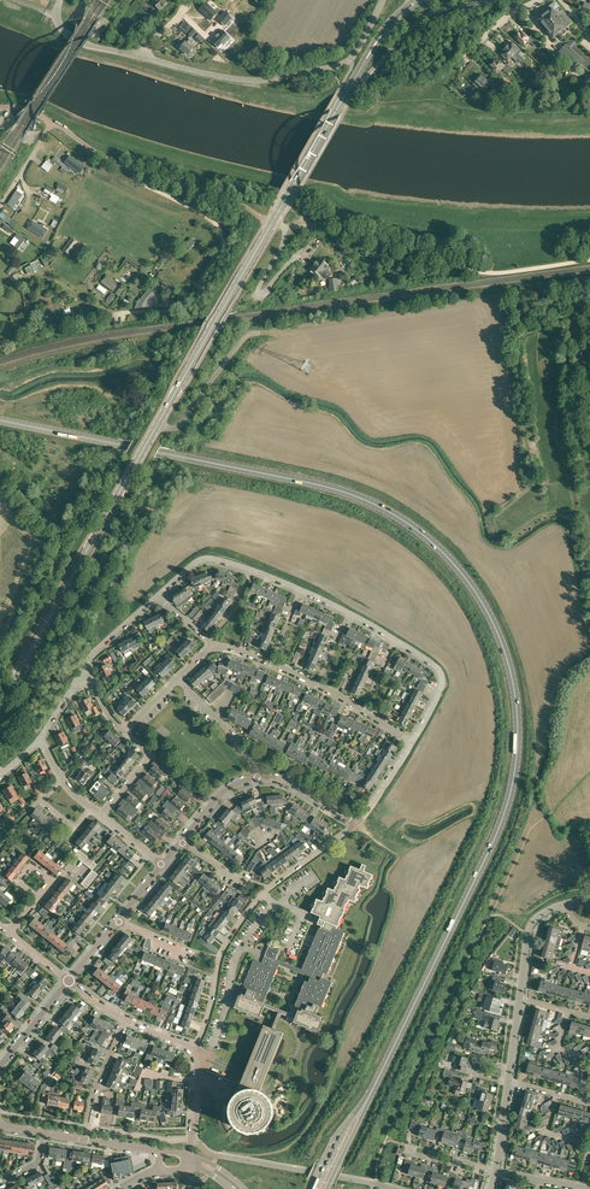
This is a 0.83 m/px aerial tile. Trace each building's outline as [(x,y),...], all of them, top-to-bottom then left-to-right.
[(154,1),(152,3),(160,10),(163,7),(167,3),(165,1),(166,0),(153,0),(154,1)] [(535,17),(553,38),(573,22),(555,1),(550,5),(535,17)] [(200,10),(211,21),(218,14),(207,4),(205,7),(204,6),(202,7),(203,7),(200,10)] [(229,16),(225,13),(218,21),(221,24),(229,16)] [(232,20),(229,16),(221,24),(225,28),(232,20)] [(192,28),(187,33),(191,37),(196,32),(192,28)] [(223,31),(212,42),(218,47),(222,44),(223,45),(230,37),(223,31)] [(529,43),(534,47),(538,42),(531,35),(528,38),(523,33),(521,35),(518,33),(514,38),(523,46),(526,42),(528,44),(529,43)] [(589,72),(589,59),(575,45),(577,43),(572,38),(566,44),(556,54),(562,60),(565,57),(577,68),(580,64),(589,72)] [(181,49),(180,49),(189,55),(194,48),(189,44),(191,41),(188,39),(184,45),(180,42),(179,42),(177,46),(177,47),(181,49)] [(505,48),(517,59),(517,58),(520,61),(523,58),(519,55),(522,52),(518,49),(511,42),(509,45),(508,45),(505,48)] [(500,55),(507,62),(511,57),(515,61),(517,59),(505,48),(502,51),(503,52),(500,55)] [(502,69),(508,75),(510,72),(511,73),(513,71),(512,70),(513,69),(506,63),(504,66),(497,59),(495,61),(497,62),(496,63),(494,61),(490,65),(491,66),(489,68),(492,71),(492,70),(496,74),(499,71),(500,71),(502,69)] [(484,86),(486,88),(492,82),(489,80),(487,81),(481,75),(475,82),(473,84),(477,87),(479,85),(482,87),(484,86)] [(502,83),(493,75),(490,79),(499,87),(502,83)] [(64,161),(80,173),(85,167),(69,155),(64,161)] [(58,182),(56,186),(67,192),(69,188),(58,182)] [(54,203),(56,204),(60,198),(45,189),(44,192),(52,196),(49,200),(54,203)] [(20,202),(18,201),(22,195),(16,191),(7,204),(14,208),(16,204),(18,205),(20,202)] [(27,228),(43,238),(48,230),(32,220),(27,228)] [(18,233),(10,243),(18,249),(26,239),(18,233)] [(72,238),(63,250),(69,254),(78,242),(72,238)] [(185,245),(190,249),(196,242),(191,238),(185,245)] [(320,259),(312,268),(312,269),(310,271),(314,274),(316,272),(320,275),(321,274),(326,278),(329,274),(324,270),(328,266),(320,259)] [(30,263),(31,265),(25,268),(28,274),(34,271),(42,267),(38,260),(30,263)] [(12,266),(6,273),(9,275),(15,268),(12,266)] [(101,282),(113,292),(119,283),(107,274),(101,282)] [(339,278),(337,278),(329,279),(330,286),(329,286),(330,291),(341,290),(340,287),(340,286),(339,278)] [(140,299),(136,308),(138,308),(142,308),(144,307),(146,302),(154,294),(152,292),(154,290),(157,286),(159,288),(163,284),(156,279),(153,282),(154,283),(143,296),(140,299)] [(351,289),(346,282),(340,286),(340,287),(344,293),(351,289)] [(107,299),(107,300),(106,301),(109,304),(111,303),(115,298),(111,294),(107,299)] [(77,314),(71,315),(71,312),(63,314),(65,322),(78,319),(77,314)] [(218,573),(211,576),(213,580),(212,580),(214,584),(217,583),(216,581),(217,581),(216,578),(223,582),(227,573),(219,570),(218,573)] [(206,573),(199,576),(202,585),(209,582),(209,581),(212,580),(213,580),(211,576),(208,577),(206,573)] [(227,573),(223,582),(231,585),(232,581),(237,583),(239,579),(234,577),(234,576),(227,573)] [(192,583),(189,586),(191,589),(194,587),(202,585),(199,576),(191,579),(192,583)] [(251,591),(257,594),(261,587),(254,584),(251,591)] [(185,588),(178,592),(185,603),(189,601),(187,598),(190,596),(194,594),(191,589),(189,586),(185,588)] [(261,587),(257,594),(264,597),(267,590),(261,587)] [(267,590),(264,597),(271,600),(274,592),(267,590)] [(178,592),(171,596),(176,604),(180,602),(182,605),(185,603),(178,592)] [(271,600),(270,602),(269,603),(276,606),(277,604),(278,603),(281,595),(274,592),(271,600)] [(225,598),(221,604),(227,609),(231,603),(225,598)] [(221,604),(216,609),(222,614),(227,609),(221,604)] [(300,611),(307,614),(310,607),(303,604),(300,611)] [(310,607),(307,614),(306,617),(312,620),(313,617),(317,610),(310,607)] [(216,609),(211,615),(218,620),(222,614),(216,609)] [(317,610),(313,617),(320,620),(323,613),(317,610)] [(323,613),(320,620),(319,622),(326,625),(326,624),(333,627),(335,623),(333,622),(334,618),(331,616),(323,613)] [(160,614),(152,618),(156,626),(164,622),(160,614)] [(272,614),(270,620),(277,623),(280,617),(272,614)] [(211,615),(207,621),(213,626),(218,620),(211,615)] [(148,630),(149,629),(150,631),(157,628),(156,626),(152,618),(144,622),(148,630)] [(264,622),(263,625),(274,630),(277,623),(270,620),(268,624),(264,622)] [(213,626),(207,621),(202,627),(209,632),(213,626)] [(274,630),(263,625),(263,626),(261,632),(264,634),(272,637),(274,630)] [(350,628),(347,635),(344,633),(339,643),(343,645),(345,640),(351,643),(357,631),(350,628)] [(357,631),(351,643),(355,644),(357,640),(360,642),(363,635),(357,631)] [(318,632),(314,639),(325,644),(328,637),(322,634),(321,634),(318,632)] [(259,635),(257,639),(269,644),(272,637),(264,634),(263,637),(259,635)] [(363,635),(360,642),(363,643),(361,647),(364,649),(366,645),(370,638),(363,635)] [(134,636),(126,640),(130,648),(133,647),(134,649),(139,646),(138,644),(134,636)] [(187,638),(181,644),(189,652),(195,646),(189,639),(189,640),(187,638)] [(374,645),(379,647),(381,644),(377,642),(377,641),(376,641),(370,638),(366,645),(373,648),(374,645)] [(269,644),(257,639),(256,642),(260,644),(259,647),(266,650),(269,644)] [(325,644),(314,639),(318,641),(315,647),(322,650),(325,644)] [(122,652),(123,652),(124,654),(131,650),(130,648),(126,640),(118,644),(122,652)] [(175,649),(177,651),(176,651),(182,658),(189,652),(181,644),(175,649)] [(309,653),(312,654),(319,657),(322,650),(315,647),(312,646),(309,653)] [(166,658),(161,663),(169,671),(175,665),(169,658),(170,657),(167,654),(165,657),(166,658)] [(312,654),(309,660),(316,664),(319,657),(312,654)] [(364,658),(361,664),(364,666),(371,669),(374,663),(368,659),(367,659),(364,658)] [(394,674),(393,677),(396,679),(398,676),(402,669),(406,661),(400,658),(399,659),(398,658),(397,658),(396,658),(395,659),(395,660),(395,661),(395,662),(396,663),(397,663),(394,669),(397,671),(395,675),(394,674)] [(305,662),(308,663),(306,667),(313,671),(316,664),(309,660),(306,659),(305,662)] [(228,667),(235,670),(238,662),(231,660),(228,667)] [(211,661),(206,666),(212,672),(217,667),(211,661)] [(406,661),(402,669),(409,672),(412,665),(406,661)] [(238,662),(235,670),(239,671),(236,678),(239,679),(244,665),(238,662)] [(155,669),(156,670),(163,677),(169,671),(161,663),(155,669)] [(98,668),(103,678),(105,681),(111,678),(109,675),(111,674),(107,664),(98,668)] [(244,665),(239,679),(242,680),(243,677),(244,677),(245,674),(248,675),(251,667),(244,665)] [(412,665),(409,672),(415,675),(419,668),(412,665)] [(206,666),(201,671),(206,677),(208,679),(213,674),(211,672),(212,672),(206,666)] [(364,666),(361,672),(368,675),(371,669),(364,666)] [(251,667),(248,675),(252,677),(250,683),(252,684),(258,670),(251,667)] [(419,668),(415,675),(422,679),(423,675),(428,678),(430,674),(426,672),(419,668)] [(258,670),(252,684),(255,685),(256,682),(257,682),(258,679),(261,680),(264,673),(258,670)] [(201,671),(195,676),(203,684),(205,682),(203,680),(206,677),(201,671)] [(361,672),(358,679),(365,682),(368,675),(361,672)] [(147,676),(142,682),(150,690),(156,684),(150,677),(149,678),(147,676)] [(203,684),(195,676),(190,681),(195,687),(201,682),(203,684)] [(264,681),(262,685),(261,689),(264,690),(265,686),(272,688),(273,686),(272,686),(275,678),(268,676),(266,682),(264,681)] [(272,686),(273,686),(279,688),(282,681),(275,678),(272,686)] [(226,679),(222,683),(228,689),(227,689),(230,690),(234,683),(226,679)] [(358,679),(355,685),(362,689),(365,682),(358,679)] [(282,681),(279,688),(278,691),(277,695),(280,696),(281,693),(282,693),(283,690),(286,691),(289,683),(282,681)] [(134,687),(137,690),(143,696),(150,690),(142,682),(137,687),(135,685),(134,687)] [(289,683),(286,691),(292,694),(295,686),(289,683)] [(349,690),(352,692),(359,695),(362,689),(355,685),(352,684),(349,690)] [(220,685),(217,688),(222,694),(225,691),(220,685)] [(292,694),(292,696),(290,700),(291,700),(292,698),(298,700),(300,696),(299,696),(302,689),(295,686),(292,694)] [(413,693),(412,696),(419,699),(422,693),(413,688),(411,691),(413,693)] [(214,690),(212,693),(217,699),(220,696),(214,690)] [(212,693),(209,695),(215,701),(217,699),(212,693)] [(306,694),(302,703),(300,703),(297,710),(300,711),(303,705),(308,707),(313,697),(306,694)] [(215,701),(209,695),(206,698),(212,704),(215,701)] [(125,699),(122,701),(130,709),(136,703),(129,696),(125,700),(125,699)] [(406,697),(405,700),(416,706),(419,699),(412,696),(410,699),(406,697)] [(313,697),(308,707),(312,709),(311,712),(314,713),(315,710),(319,699),(313,697)] [(85,712),(93,708),(88,698),(80,702),(85,712)] [(315,710),(321,713),(326,702),(319,699),(315,710)] [(416,706),(405,700),(403,703),(407,705),(405,708),(412,712),(416,706)] [(120,704),(121,705),(117,709),(124,716),(130,709),(122,701),(120,704)] [(326,702),(321,713),(328,716),(329,713),(333,705),(326,702)] [(329,713),(328,716),(327,719),(330,720),(331,717),(335,719),(336,716),(339,708),(333,705),(329,713)] [(232,711),(228,718),(234,722),(241,708),(239,707),(237,710),(233,708),(231,711),(232,711)] [(241,708),(234,722),(241,725),(247,713),(241,710),(242,708),(241,708)] [(405,708),(402,714),(402,715),(409,718),(412,712),(405,708)] [(395,720),(398,721),(405,725),(409,718),(402,715),(402,714),(395,711),(393,714),(397,716),(395,720)] [(247,713),(241,725),(247,729),(251,721),(248,719),(251,715),(247,713)] [(72,729),(80,725),(75,715),(67,719),(72,729)] [(335,724),(332,732),(329,737),(330,737),(332,732),(332,731),(335,732),(338,726),(343,729),(348,718),(342,715),(337,725),(335,724)] [(256,722),(254,726),(250,734),(256,737),(265,720),(263,718),(260,725),(256,722)] [(348,718),(343,729),(344,728),(348,730),(346,733),(349,734),(355,721),(348,718)] [(265,720),(256,737),(262,741),(266,733),(263,731),(266,725),(267,724),(265,723),(266,720),(265,720)] [(355,721),(349,734),(352,736),(354,732),(351,731),(352,728),(358,731),(361,724),(355,721)] [(361,724),(358,731),(365,734),(368,727),(361,724)] [(364,736),(362,740),(361,743),(364,744),(368,736),(372,737),(375,730),(368,727),(365,734),(364,737),(364,736)] [(379,733),(384,737),(388,732),(383,728),(379,733)] [(266,733),(262,741),(269,744),(273,737),(274,734),(276,731),(274,729),(271,735),(266,733)] [(103,737),(104,737),(110,742),(115,735),(110,730),(108,733),(105,730),(101,735),(103,737)] [(60,746),(68,742),(63,732),(55,736),(60,746)] [(300,743),(292,757),(299,760),(305,749),(301,747),(304,742),(308,736),(305,734),(300,743)] [(115,735),(110,742),(115,747),(121,740),(115,735)] [(273,737),(269,744),(275,748),(279,740),(273,737)] [(292,757),(300,743),(302,739),(299,737),(296,744),(292,742),(286,754),(292,757)] [(279,740),(275,748),(282,751),(286,743),(279,740)] [(386,749),(393,753),(397,747),(390,743),(390,742),(387,741),(383,747),(386,749)] [(119,746),(123,749),(122,750),(125,753),(127,751),(123,747),(126,744),(123,742),(119,746)] [(305,749),(299,760),(306,764),(307,761),(311,753),(313,749),(310,748),(309,751),(305,749)] [(133,749),(128,755),(135,760),(139,755),(133,749)] [(378,749),(376,752),(389,759),(393,753),(386,749),(384,752),(380,750),(378,749)] [(318,756),(314,764),(320,767),(324,759),(321,758),(324,752),(321,750),(319,754),(318,756)] [(389,759),(376,752),(375,754),(380,757),(378,761),(385,766),(389,759)] [(162,762),(166,757),(162,753),(158,758),(162,762)] [(307,761),(314,764),(318,756),(311,753),(307,761)] [(324,759),(320,767),(327,771),(328,769),(331,763),(330,763),(331,761),(332,761),(333,758),(334,756),(331,754),(327,761),(324,759)] [(128,755),(124,761),(130,766),(135,760),(128,755)] [(83,766),(89,759),(86,756),(80,763),(83,766)] [(334,772),(341,758),(338,757),(337,760),(333,758),(332,761),(331,761),(330,763),(331,763),(328,769),(334,772)] [(341,758),(334,772),(340,775),(344,768),(346,765),(342,763),(344,760),(341,758)] [(38,773),(47,769),(42,759),(34,763),(38,773)] [(124,761),(119,766),(126,772),(130,766),(124,761)] [(370,761),(368,764),(371,766),(374,767),(381,772),(385,766),(378,761),(376,765),(370,761)] [(158,764),(156,767),(153,766),(149,771),(158,779),(162,773),(166,776),(169,773),(158,764)] [(126,772),(119,766),(114,772),(121,777),(126,772)] [(377,778),(381,772),(374,767),(370,773),(377,778)] [(344,768),(340,775),(347,779),(351,771),(344,768)] [(84,785),(90,776),(94,772),(90,769),(87,773),(82,769),(80,772),(81,773),(77,778),(81,781),(80,782),(84,785)] [(18,777),(23,786),(25,790),(33,785),(31,782),(32,782),(26,772),(18,777)] [(355,772),(350,781),(354,783),(358,775),(355,772)] [(111,773),(106,779),(115,785),(119,780),(111,773)] [(370,773),(366,779),(373,784),(377,778),(370,773)] [(144,782),(142,785),(152,793),(155,790),(152,787),(156,782),(146,774),(142,780),(144,782)] [(359,784),(362,786),(369,790),(373,784),(366,779),(361,776),(359,779),(361,780),(359,784)] [(90,791),(95,795),(100,789),(98,787),(102,783),(103,781),(106,778),(104,777),(99,783),(98,782),(90,791)] [(106,779),(106,778),(103,781),(112,789),(115,785),(106,779)] [(178,786),(181,788),(177,794),(187,801),(191,796),(189,794),(191,791),(181,782),(178,786)] [(104,787),(105,786),(102,783),(98,787),(100,789),(95,795),(102,801),(107,794),(106,793),(108,790),(104,787)] [(9,799),(16,794),(11,785),(3,790),(9,799)] [(142,785),(139,788),(137,786),(133,791),(142,799),(146,794),(150,796),(152,793),(142,785)] [(22,804),(26,802),(20,794),(17,796),(22,804)] [(128,802),(126,805),(136,813),(139,810),(135,807),(140,802),(130,794),(126,800),(128,802)] [(155,795),(148,804),(151,807),(158,798),(155,795)] [(289,802),(282,799),(282,795),(275,796),(276,808),(287,806),(289,802)] [(263,805),(262,798),(255,800),(254,796),(247,799),(251,806),(252,810),(258,807),(260,811),(264,809),(263,805)] [(276,808),(275,796),(267,797),(262,798),(263,805),(268,805),(271,804),(271,808),(270,808),(270,812),(272,815),(276,815),(276,808)] [(167,799),(165,803),(175,811),(177,808),(180,810),(184,804),(175,797),(171,802),(167,799)] [(251,806),(247,799),(240,802),(236,807),(241,812),(245,809),(251,806)] [(296,815),(300,808),(294,804),(289,802),(287,806),(286,813),(288,814),(288,813),(292,815),(291,817),(294,818),(296,815)] [(175,811),(165,803),(162,806),(165,809),(161,814),(170,822),(175,816),(173,814),(175,811)] [(126,805),(123,808),(121,806),(116,811),(126,819),(130,814),(133,816),(136,813),(126,805)] [(241,812),(236,807),(232,811),(229,808),(224,813),(231,818),(234,821),(241,812)] [(30,815),(36,820),(41,813),(36,808),(30,815)] [(309,817),(311,814),(306,812),(306,811),(300,808),(296,815),(302,818),(305,814),(309,817)] [(41,813),(36,820),(42,824),(47,817),(41,813)] [(231,818),(224,813),(219,819),(220,819),(216,823),(219,826),(221,828),(222,828),(223,826),(231,818)] [(315,816),(315,817),(311,814),(309,817),(305,825),(315,831),(322,820),(315,816)] [(42,824),(47,829),(53,822),(47,817),(42,824)] [(151,820),(148,823),(159,831),(161,828),(164,830),(168,825),(159,817),(154,822),(151,820)] [(256,819),(255,820),(259,826),(262,824),(265,817),(258,818),(256,819)] [(322,820),(315,831),(314,834),(317,836),(320,829),(324,831),(328,824),(322,820)] [(93,821),(89,827),(95,832),(100,826),(101,828),(103,825),(98,821),(96,823),(93,821)] [(53,833),(58,827),(53,822),(47,829),(53,833)] [(159,831),(148,823),(146,826),(149,829),(145,834),(154,842),(159,836),(156,834),(159,831)] [(249,824),(245,826),(251,832),(254,830),(249,824)] [(212,828),(210,831),(205,837),(210,842),(220,830),(221,828),(219,826),(215,831),(212,828)] [(244,827),(242,830),(249,835),(251,832),(245,826),(244,827)] [(89,827),(84,832),(91,838),(95,832),(89,827)] [(220,830),(210,842),(216,846),(221,840),(223,838),(220,835),(223,832),(220,830)] [(84,832),(80,838),(86,843),(91,838),(84,832)] [(301,841),(302,843),(305,840),(300,832),(296,835),(297,837),(299,839),(301,842),(301,841)] [(106,842),(112,847),(117,840),(111,835),(106,842)] [(221,840),(216,846),(222,851),(231,839),(229,837),(224,842),(221,840)] [(86,843),(80,838),(75,844),(82,849),(86,843)] [(54,845),(58,848),(63,842),(59,839),(54,845)] [(231,839),(222,851),(227,855),(232,849),(237,843),(231,839)] [(295,846),(300,852),(306,848),(302,843),(301,841),(301,842),(299,839),(296,842),(293,843),(295,846)] [(117,840),(112,847),(118,851),(123,845),(117,840)] [(285,844),(287,847),(287,846),(294,856),(300,852),(295,846),(292,848),(290,845),(288,842),(285,844)] [(123,845),(118,851),(123,855),(128,849),(123,845)] [(232,849),(227,855),(233,860),(243,848),(240,846),(235,851),(232,849)] [(287,847),(281,851),(288,860),(294,856),(287,846),(287,847)] [(243,848),(233,860),(239,864),(244,858),(241,856),(243,853),(243,854),(246,850),(243,848)] [(273,857),(269,859),(277,869),(282,865),(273,852),(270,848),(267,849),(273,857)] [(128,849),(123,855),(129,860),(134,853),(128,849)] [(275,850),(273,852),(282,865),(288,860),(281,851),(277,853),(275,850)] [(33,857),(39,862),(44,855),(39,851),(33,857)] [(22,853),(17,859),(24,864),(29,858),(22,853)] [(127,863),(124,866),(126,868),(129,865),(133,867),(140,858),(134,853),(129,860),(127,863)] [(44,855),(39,862),(45,866),(50,860),(44,855)] [(188,855),(183,861),(199,874),(201,871),(195,867),(198,863),(188,855)] [(260,859),(263,863),(271,873),(277,869),(269,859),(269,860),(266,862),(263,857),(260,859)] [(17,859),(13,865),(20,870),(24,864),(17,859)] [(56,864),(50,871),(56,876),(62,869),(60,868),(64,862),(60,859),(56,864)] [(50,860),(45,866),(50,871),(56,864),(50,860)] [(183,861),(179,867),(186,872),(188,869),(195,874),(196,872),(199,874),(183,861)] [(253,866),(255,864),(251,862),(246,870),(250,873),(254,867),(253,866)] [(258,867),(260,871),(265,878),(271,873),(263,863),(258,867)] [(331,926),(336,928),(337,927),(338,927),(338,926),(339,924),(341,919),(343,914),(345,909),(347,904),(349,900),(355,903),(355,902),(357,897),(359,892),(361,889),(359,888),(360,886),(368,889),(369,885),(371,880),(373,875),(364,871),(366,866),(363,864),(360,870),(351,866),(351,867),(349,871),(347,876),(346,879),(340,877),(339,877),(340,877),(339,879),(337,883),(335,888),(334,890),(328,888),(327,891),(325,896),(323,901),(317,899),(315,903),(313,907),(311,913),(317,915),(315,921),(318,922),(317,924),(322,926),(321,928),(329,931),(331,926)] [(13,865),(8,870),(15,876),(20,870),(13,865)] [(179,867),(174,872),(181,878),(184,880),(182,883),(186,885),(189,881),(183,876),(186,872),(179,867)] [(15,876),(8,870),(4,876),(11,881),(15,876)] [(117,872),(113,878),(120,884),(124,878),(117,872)] [(181,878),(174,872),(170,878),(176,884),(181,878)] [(199,881),(204,885),(209,879),(203,874),(201,877),(199,875),(192,884),(195,886),(199,881)] [(8,884),(0,878),(0,883),(6,887),(8,884)] [(113,878),(108,884),(115,889),(120,884),(113,878)] [(67,879),(62,884),(69,890),(69,889),(72,892),(75,888),(78,891),(80,889),(76,886),(74,884),(67,879)] [(206,889),(203,892),(202,894),(202,897),(204,898),(215,883),(209,879),(204,885),(203,887),(206,889)] [(167,882),(162,888),(169,894),(173,888),(167,882)] [(215,883),(204,898),(206,900),(213,892),(216,894),(221,888),(215,883)] [(62,884),(58,890),(65,895),(69,890),(62,884)] [(108,884),(104,890),(111,895),(115,889),(108,884)] [(162,888),(158,894),(164,899),(167,901),(169,899),(166,897),(169,894),(162,888)] [(58,890),(53,896),(60,901),(65,895),(58,890)] [(104,890),(99,895),(99,896),(106,901),(111,895),(104,890)] [(15,903),(22,895),(19,893),(12,900),(15,903)] [(0,900),(0,902),(6,907),(11,900),(5,894),(0,900)] [(158,894),(153,899),(160,905),(164,899),(158,894)] [(99,895),(95,901),(101,906),(106,901),(99,896),(99,895)] [(53,896),(49,901),(55,907),(60,901),(53,896)] [(232,904),(238,910),(243,904),(233,896),(229,902),(232,904)] [(153,899),(148,905),(155,910),(160,905),(153,899)] [(55,907),(49,901),(44,907),(51,913),(55,907)] [(95,901),(90,907),(97,912),(101,906),(95,901)] [(227,910),(234,915),(238,910),(232,904),(230,907),(227,905),(225,908),(227,910)] [(148,905),(144,911),(151,916),(155,910),(148,905)] [(90,907),(86,912),(92,918),(97,912),(90,907)] [(42,908),(39,912),(45,916),(48,912),(42,908)] [(227,910),(223,915),(223,916),(229,921),(234,915),(227,910)] [(86,912),(81,918),(88,923),(92,918),(86,912)] [(218,921),(224,926),(229,921),(223,916),(223,915),(219,913),(215,918),(218,921)] [(161,917),(158,923),(157,926),(162,928),(163,927),(166,919),(161,917)] [(29,925),(34,929),(40,923),(34,918),(29,925)] [(81,918),(77,924),(83,929),(88,923),(81,918)] [(40,923),(34,929),(40,934),(51,921),(48,919),(43,926),(40,923)] [(51,921),(40,934),(46,938),(51,932),(54,928),(50,926),(53,923),(54,921),(52,919),(51,921)] [(218,921),(214,927),(220,932),(224,926),(218,921)] [(163,930),(170,933),(173,925),(166,922),(163,930)] [(77,924),(72,930),(79,935),(83,929),(77,924)] [(173,925),(170,933),(177,936),(180,928),(173,925)] [(298,998),(295,1006),(296,1006),(300,1008),(302,1009),(305,1010),(307,1005),(312,1007),(314,1004),(319,1006),(322,1007),(325,999),(327,995),(328,991),(331,983),(332,982),(322,978),(322,977),(324,973),(327,974),(328,972),(331,964),(335,956),(338,948),(341,940),(342,938),(344,932),(343,931),(341,931),(336,928),(331,926),(329,931),(321,928),(319,928),(318,931),(314,939),(311,947),(308,955),(304,963),(302,969),(303,970),(312,974),(311,975),(310,977),(309,982),(305,980),(305,982),(301,990),(299,995),(298,998)] [(550,927),(548,934),(557,937),(559,930),(563,931),(564,928),(557,926),(556,929),(550,927)] [(208,927),(206,929),(215,938),(220,932),(214,927),(212,929),(208,927)] [(180,928),(177,936),(183,939),(187,931),(180,928)] [(205,938),(211,943),(215,938),(206,929),(201,935),(205,938)] [(57,935),(57,936),(51,943),(57,947),(62,941),(59,938),(64,932),(62,930),(57,935)] [(187,931),(183,939),(190,942),(194,934),(187,931)] [(51,932),(46,938),(51,943),(57,936),(51,932)] [(126,933),(121,939),(128,944),(132,939),(126,933)] [(548,934),(545,942),(559,946),(560,945),(562,938),(561,938),(557,937),(548,934)] [(582,946),(581,949),(588,951),(589,946),(589,937),(585,936),(582,946)] [(121,939),(116,945),(123,950),(128,944),(121,939)] [(70,943),(63,952),(69,957),(71,954),(72,955),(75,951),(70,947),(75,941),(73,940),(70,943)] [(62,941),(57,947),(63,952),(70,943),(70,942),(68,945),(62,941)] [(545,942),(544,949),(553,952),(554,948),(558,949),(559,949),(559,946),(545,942)] [(244,982),(243,985),(245,986),(251,988),(250,991),(255,993),(253,998),(262,1002),(263,1002),(266,995),(268,991),(270,985),(273,980),(275,974),(278,968),(279,964),(274,962),(276,959),(280,948),(278,947),(276,947),(269,944),(269,945),(267,950),(264,956),(262,962),(259,961),(254,959),(251,964),(249,970),(247,976),(244,982)] [(116,945),(112,950),(118,956),(123,950),(116,945)] [(5,958),(10,951),(4,946),(0,952),(0,954),(5,958)] [(553,952),(544,949),(541,957),(547,958),(551,959),(553,952)] [(112,950),(107,956),(114,961),(118,956),(112,950)] [(3,960),(0,964),(0,967),(1,967),(5,962),(9,965),(10,963),(11,963),(16,956),(10,951),(5,958),(3,960)] [(141,960),(148,962),(151,954),(144,952),(141,960)] [(151,954),(148,962),(155,965),(158,957),(151,954)] [(16,956),(11,963),(16,967),(15,969),(22,960),(16,956)] [(158,957),(155,965),(161,968),(165,960),(158,957)] [(489,969),(493,970),(492,970),(505,974),(507,965),(502,964),(503,961),(492,958),(489,969)] [(15,969),(12,972),(14,974),(16,971),(21,975),(28,966),(27,965),(22,960),(15,969)] [(165,960),(161,968),(168,971),(171,963),(165,960)] [(168,971),(166,975),(172,977),(173,977),(173,976),(174,973),(175,973),(178,965),(171,963),(168,971)] [(178,965),(175,973),(182,976),(185,968),(178,965)] [(30,976),(34,971),(29,967),(25,972),(30,976)] [(98,967),(93,974),(99,979),(104,972),(101,970),(98,967)] [(118,973),(115,977),(117,979),(120,975),(124,970),(122,968),(118,973)] [(104,972),(99,979),(104,983),(110,977),(106,974),(104,972)] [(30,977),(34,980),(37,982),(44,987),(48,982),(42,977),(42,976),(39,974),(36,977),(32,974),(30,977)] [(503,993),(505,984),(499,982),(501,977),(493,975),(490,984),(494,985),(492,990),(503,993)] [(110,977),(104,983),(110,988),(115,981),(113,979),(110,977)] [(191,984),(202,988),(205,981),(197,978),(194,977),(191,984)] [(545,979),(544,982),(541,981),(538,991),(546,993),(549,980),(545,979)] [(549,980),(546,993),(553,995),(555,985),(556,985),(557,981),(550,979),(550,980),(549,980)] [(115,981),(110,988),(116,992),(121,986),(117,983),(115,981)] [(30,985),(33,988),(39,993),(44,987),(37,982),(36,984),(33,982),(30,985)] [(13,986),(22,993),(25,990),(16,983),(13,986)] [(202,988),(191,984),(189,991),(192,992),(200,995),(202,988)] [(555,985),(553,995),(560,997),(563,987),(556,985),(555,985)] [(244,988),(243,991),(246,992),(245,995),(253,998),(255,993),(250,991),(251,988),(245,986),(244,988)] [(563,987),(560,997),(567,999),(570,989),(563,987)] [(39,993),(33,988),(28,994),(34,999),(39,993)] [(124,993),(123,996),(126,997),(125,1000),(131,1004),(135,996),(136,993),(127,988),(124,993)] [(570,989),(567,999),(575,1001),(577,991),(570,989)] [(582,1003),(589,1005),(589,1003),(589,995),(589,994),(589,990),(586,989),(585,993),(582,1003)] [(487,999),(484,1008),(501,1013),(503,1004),(500,1003),(501,1001),(494,999),(495,995),(480,991),(478,996),(487,999)] [(577,991),(575,1001),(582,1003),(585,993),(577,991)] [(22,1000),(17,1006),(24,1012),(29,1005),(27,1003),(30,1000),(20,992),(17,995),(21,998),(20,999),(22,1000)] [(192,992),(190,999),(198,1002),(200,995),(192,992)] [(238,998),(234,1007),(238,1009),(239,1008),(241,1009),(240,1010),(245,1012),(245,1011),(252,1014),(252,1015),(259,1018),(260,1016),(261,1013),(264,1006),(264,1005),(261,1004),(262,1002),(253,998),(245,995),(242,993),(240,996),(239,995),(238,998)] [(135,996),(131,1004),(138,1007),(141,999),(135,996)] [(158,1015),(157,1016),(164,1019),(167,1012),(168,1012),(169,1008),(166,1006),(167,1003),(168,1003),(170,999),(167,997),(164,1001),(162,1005),(162,1007),(161,1009),(158,1015)] [(141,999),(138,1007),(144,1010),(148,1002),(141,999)] [(185,1002),(184,1005),(195,1009),(198,1002),(190,999),(189,1003),(185,1002)] [(148,1002),(144,1010),(151,1013),(154,1005),(148,1002)] [(11,1007),(14,1009),(12,1013),(19,1018),(24,1012),(17,1006),(14,1003),(11,1007)] [(69,1010),(75,1016),(80,1010),(82,1012),(85,1008),(79,1003),(76,1007),(73,1005),(69,1010)] [(307,1005),(305,1010),(316,1014),(317,1009),(319,1006),(314,1004),(312,1007),(307,1005)] [(8,1015),(11,1012),(2,1005),(0,1008),(8,1015)] [(154,1005),(151,1013),(157,1016),(161,1009),(154,1005)] [(184,1005),(182,1012),(193,1015),(195,1009),(184,1005)] [(293,1022),(299,1024),(299,1023),(301,1024),(301,1025),(305,1027),(306,1026),(312,1028),(312,1030),(319,1032),(324,1020),(321,1019),(322,1016),(316,1014),(305,1010),(302,1009),(300,1008),(299,1010),(298,1010),(297,1013),(295,1019),(293,1022)] [(536,1009),(534,1017),(548,1021),(550,1013),(536,1009)] [(69,1010),(64,1016),(77,1026),(79,1024),(72,1019),(75,1016),(69,1010)] [(287,1016),(286,1019),(293,1022),(295,1019),(297,1013),(289,1010),(287,1016)] [(179,1018),(191,1022),(193,1015),(182,1012),(180,1018),(179,1018)] [(1,1021),(5,1023),(2,1026),(9,1032),(12,1028),(11,1028),(14,1025),(10,1022),(12,1019),(6,1014),(1,1021)] [(63,1025),(61,1027),(69,1033),(70,1031),(68,1029),(70,1025),(71,1026),(73,1024),(77,1027),(77,1026),(64,1016),(59,1022),(63,1025)] [(89,1026),(95,1030),(101,1020),(95,1017),(94,1019),(91,1017),(84,1027),(87,1029),(89,1026)] [(484,1017),(483,1022),(482,1026),(486,1027),(486,1028),(496,1031),(499,1021),(484,1017)] [(534,1017),(532,1025),(546,1028),(548,1021),(534,1017)] [(191,1022),(179,1018),(176,1025),(184,1028),(182,1033),(187,1034),(191,1022)] [(108,1024),(101,1020),(95,1030),(98,1032),(100,1029),(103,1031),(97,1041),(98,1041),(108,1024)] [(572,1022),(569,1032),(569,1033),(569,1035),(572,1035),(573,1034),(576,1035),(577,1034),(576,1034),(579,1024),(572,1022)] [(108,1024),(98,1041),(102,1044),(103,1041),(106,1037),(104,1036),(106,1033),(110,1035),(114,1028),(108,1024)] [(576,1034),(577,1034),(584,1036),(586,1026),(579,1024),(576,1034)] [(284,1033),(275,1029),(264,1025),(246,1070),(240,1085),(240,1086),(234,1099),(232,1102),(231,1106),(230,1110),(231,1114),(232,1118),(233,1122),(236,1126),(239,1128),(242,1130),(246,1132),(250,1132),(254,1132),(258,1132),(261,1130),(265,1128),(268,1125),(271,1121),(272,1117),(273,1112),(273,1108),(272,1104),(270,1100),(267,1096),(264,1094),(260,1091),(261,1089),(284,1033)] [(532,1025),(530,1032),(540,1034),(541,1030),(545,1031),(546,1028),(532,1025)] [(56,1027),(51,1032),(57,1038),(62,1032),(66,1036),(69,1033),(61,1027),(59,1030),(56,1027)] [(57,1038),(51,1032),(46,1038),(53,1044),(55,1040),(59,1043),(61,1040),(57,1038)] [(530,1032),(528,1039),(527,1044),(534,1046),(535,1041),(538,1041),(540,1034),(530,1032)] [(472,1034),(471,1039),(466,1037),(464,1041),(466,1042),(464,1047),(472,1049),(472,1051),(476,1052),(479,1040),(480,1036),(472,1034)] [(124,1042),(131,1045),(135,1038),(128,1035),(124,1042)] [(135,1038),(131,1045),(138,1048),(141,1041),(135,1038)] [(479,1040),(476,1052),(480,1053),(480,1052),(488,1054),(490,1048),(490,1049),(496,1050),(498,1041),(492,1040),(491,1043),(483,1041),(479,1040)] [(141,1041),(138,1048),(144,1051),(148,1044),(141,1041)] [(535,1041),(534,1046),(541,1049),(543,1043),(538,1041),(535,1041)] [(43,1043),(38,1049),(44,1054),(49,1048),(43,1043)] [(145,1058),(145,1059),(148,1060),(149,1057),(152,1058),(153,1055),(157,1056),(158,1057),(161,1049),(154,1046),(152,1050),(149,1049),(145,1058)] [(94,1048),(91,1055),(99,1058),(102,1051),(94,1048)] [(44,1054),(38,1049),(33,1055),(39,1060),(44,1054)] [(165,1059),(168,1051),(161,1049),(158,1057),(157,1056),(156,1060),(159,1061),(159,1062),(163,1063),(163,1062),(164,1059),(165,1059)] [(165,1059),(164,1059),(163,1062),(170,1065),(171,1061),(172,1061),(174,1054),(168,1051),(165,1059)] [(85,1060),(88,1061),(96,1065),(99,1058),(91,1055),(88,1053),(85,1060)] [(452,1062),(456,1063),(454,1068),(466,1071),(467,1067),(465,1066),(468,1059),(457,1056),(453,1055),(452,1062)] [(119,1059),(116,1066),(129,1072),(130,1070),(126,1068),(127,1067),(125,1066),(126,1062),(119,1059)] [(530,1060),(526,1073),(534,1076),(537,1066),(533,1065),(534,1062),(530,1060)] [(47,1071),(39,1064),(38,1064),(35,1061),(33,1064),(39,1069),(41,1066),(47,1071)] [(41,1061),(39,1064),(47,1071),(50,1068),(41,1061)] [(139,1076),(143,1069),(143,1068),(136,1065),(136,1066),(133,1073),(139,1076)] [(25,1071),(19,1079),(19,1080),(22,1083),(23,1082),(26,1085),(35,1075),(25,1066),(23,1069),(25,1071)] [(116,1066),(113,1072),(120,1076),(122,1072),(128,1075),(128,1074),(130,1075),(131,1073),(129,1072),(116,1066)] [(537,1066),(534,1076),(541,1078),(544,1068),(537,1066)] [(76,1068),(75,1071),(90,1078),(94,1071),(86,1067),(84,1071),(76,1068)] [(544,1068),(541,1078),(548,1080),(551,1070),(544,1068)] [(75,1071),(72,1069),(71,1072),(75,1074),(78,1076),(77,1079),(80,1081),(87,1084),(90,1078),(75,1071)] [(452,1078),(454,1072),(445,1069),(443,1075),(451,1077),(452,1078)] [(52,1074),(46,1070),(43,1073),(46,1075),(43,1078),(47,1081),(52,1074)] [(551,1070),(548,1080),(556,1082),(558,1072),(551,1070)] [(113,1072),(110,1079),(117,1082),(120,1076),(113,1072)] [(558,1072),(556,1082),(563,1084),(565,1074),(558,1072)] [(565,1074),(563,1084),(570,1086),(573,1076),(565,1074)] [(35,1075),(26,1085),(34,1091),(34,1092),(41,1083),(35,1079),(37,1076),(35,1075)] [(573,1076),(570,1086),(578,1088),(580,1078),(573,1076)] [(452,1078),(451,1077),(448,1085),(453,1086),(451,1092),(459,1095),(460,1090),(465,1092),(468,1082),(455,1078),(452,1078)] [(580,1078),(578,1088),(585,1090),(588,1080),(580,1078)] [(117,1082),(110,1079),(107,1086),(114,1089),(117,1082)] [(168,1081),(168,1084),(167,1088),(169,1088),(169,1091),(172,1091),(172,1095),(172,1096),(182,1096),(183,1089),(176,1088),(177,1082),(168,1081)] [(59,1097),(50,1095),(50,1093),(44,1092),(43,1098),(48,1098),(47,1104),(58,1106),(59,1097)] [(482,1092),(479,1100),(490,1104),(492,1095),(485,1093),(482,1092)] [(18,1101),(15,1093),(7,1095),(9,1104),(18,1101)] [(59,1097),(58,1106),(68,1107),(70,1099),(71,1094),(67,1093),(66,1098),(59,1097)] [(525,1093),(523,1100),(533,1103),(534,1098),(538,1100),(539,1096),(535,1095),(525,1093)] [(171,1099),(171,1103),(182,1104),(182,1096),(172,1096),(172,1095),(168,1095),(168,1099),(171,1099)] [(75,1102),(74,1109),(83,1110),(84,1103),(79,1102),(80,1096),(76,1096),(75,1102)] [(118,1116),(125,1117),(127,1107),(123,1106),(123,1103),(121,1102),(121,1101),(117,1100),(115,1109),(119,1109),(118,1116)] [(490,1104),(479,1100),(477,1109),(488,1112),(490,1104)] [(523,1100),(521,1107),(531,1110),(533,1103),(523,1100)] [(127,1107),(125,1117),(133,1118),(134,1111),(137,1112),(139,1104),(135,1103),(135,1105),(132,1104),(131,1107),(127,1107)] [(182,1104),(171,1103),(171,1107),(168,1107),(167,1110),(165,1110),(165,1114),(174,1114),(174,1111),(181,1111),(182,1104)] [(139,1104),(137,1112),(141,1112),(139,1120),(147,1121),(149,1110),(145,1109),(145,1106),(142,1106),(143,1104),(139,1104)] [(558,1115),(562,1116),(561,1118),(565,1119),(565,1117),(568,1107),(561,1105),(558,1115)] [(102,1106),(101,1113),(111,1115),(112,1107),(102,1106)] [(149,1110),(147,1121),(154,1122),(156,1115),(159,1116),(161,1107),(157,1106),(157,1108),(153,1108),(153,1111),(149,1110)] [(521,1107),(519,1115),(529,1118),(531,1110),(521,1107)] [(568,1107),(565,1117),(573,1119),(576,1109),(568,1107)] [(576,1109),(573,1119),(580,1121),(583,1111),(576,1109)] [(580,1121),(588,1123),(589,1114),(589,1113),(583,1111),(580,1121)] [(519,1115),(517,1122),(515,1128),(523,1130),(524,1124),(527,1124),(529,1118),(519,1115)] [(414,1130),(417,1131),(416,1136),(426,1139),(429,1129),(421,1126),(422,1124),(416,1122),(414,1130)] [(441,1129),(439,1136),(442,1137),(441,1143),(448,1145),(451,1135),(444,1133),(445,1130),(446,1126),(442,1125),(441,1129)] [(429,1129),(426,1139),(433,1141),(435,1135),(439,1136),(441,1129),(437,1128),(436,1131),(429,1129)] [(457,1142),(461,1143),(464,1134),(463,1134),(464,1131),(462,1130),(460,1130),(460,1132),(457,1131),(457,1132),(452,1131),(451,1135),(448,1145),(456,1147),(457,1142)] [(464,1134),(461,1143),(465,1144),(463,1151),(470,1153),(473,1143),(466,1141),(467,1135),(464,1134)] [(5,1140),(3,1153),(8,1154),(8,1152),(9,1152),(11,1152),(12,1141),(5,1140)] [(12,1141),(11,1152),(13,1152),(13,1155),(17,1155),(19,1142),(12,1141)] [(17,1155),(22,1156),(21,1162),(22,1161),(24,1160),(24,1157),(25,1154),(27,1143),(19,1142),(17,1155)] [(27,1143),(25,1154),(27,1155),(27,1157),(32,1158),(34,1144),(27,1143)] [(473,1143),(470,1153),(478,1155),(480,1150),(483,1151),(486,1144),(482,1143),(481,1145),(473,1143)] [(49,1156),(53,1157),(53,1160),(53,1162),(52,1164),(56,1164),(56,1161),(57,1162),(59,1149),(50,1147),(49,1156)] [(515,1157),(522,1159),(525,1149),(517,1147),(515,1157)] [(59,1149),(57,1162),(61,1162),(62,1160),(64,1161),(63,1168),(67,1169),(68,1160),(66,1160),(67,1150),(59,1149)] [(525,1149),(522,1159),(530,1161),(532,1151),(525,1149)] [(72,1160),(77,1161),(76,1163),(80,1163),(80,1162),(81,1162),(82,1153),(74,1151),(72,1160)] [(532,1151),(530,1161),(537,1163),(540,1153),(532,1151)] [(547,1155),(544,1165),(552,1167),(554,1157),(551,1156),(552,1152),(548,1151),(546,1155),(547,1155)] [(82,1153),(81,1162),(84,1162),(83,1167),(88,1167),(91,1168),(92,1159),(90,1159),(90,1154),(82,1153)] [(540,1153),(537,1163),(544,1165),(547,1155),(546,1155),(540,1153)] [(98,1164),(102,1165),(101,1169),(106,1166),(109,1166),(108,1160),(104,1159),(104,1156),(94,1155),(92,1162),(99,1163),(98,1164)] [(554,1157),(552,1167),(559,1169),(561,1159),(554,1157)] [(561,1159),(559,1169),(566,1171),(569,1161),(561,1159)] [(416,1163),(408,1161),(405,1160),(403,1167),(405,1168),(404,1173),(408,1174),(416,1177),(418,1167),(416,1166),(416,1163)] [(569,1161),(566,1171),(574,1173),(576,1163),(569,1161)] [(116,1162),(111,1163),(114,1180),(121,1178),(121,1175),(130,1173),(128,1162),(117,1164),(116,1162)] [(418,1167),(416,1177),(423,1179),(424,1173),(428,1175),(430,1167),(426,1166),(422,1165),(421,1167),(418,1167)] [(0,1169),(0,1178),(1,1179),(8,1177),(5,1167),(0,1169)] [(430,1167),(428,1175),(432,1176),(430,1183),(438,1185),(440,1175),(438,1174),(439,1171),(434,1170),(434,1168),(430,1167)] [(40,1172),(33,1176),(37,1183),(44,1179),(40,1172)] [(440,1175),(438,1185),(445,1187),(447,1180),(451,1181),(453,1173),(449,1172),(449,1174),(444,1173),(443,1176),(440,1175)] [(94,1176),(98,1181),(103,1188),(109,1185),(108,1184),(111,1182),(109,1173),(100,1179),(96,1174),(94,1176)] [(451,1181),(455,1182),(453,1188),(461,1188),(463,1181),(460,1180),(461,1177),(456,1176),(457,1174),(453,1173),(451,1181)] [(50,1186),(53,1184),(50,1178),(47,1174),(44,1175),(50,1186)] [(30,1186),(32,1188),(35,1187),(34,1185),(37,1183),(33,1176),(27,1179),(30,1186)] [(56,1188),(58,1186),(59,1186),(53,1176),(50,1178),(53,1184),(56,1188)] [(92,1184),(96,1188),(102,1188),(103,1188),(98,1181),(95,1183),(91,1177),(89,1179),(92,1184)] [(461,1188),(469,1188),(470,1186),(471,1180),(466,1179),(466,1182),(463,1181),(461,1188)] [(70,1188),(73,1187),(68,1180),(65,1182),(68,1187),(70,1188)] [(87,1187),(88,1188),(96,1188),(92,1184),(90,1186),(86,1181),(84,1182),(87,1187)]
